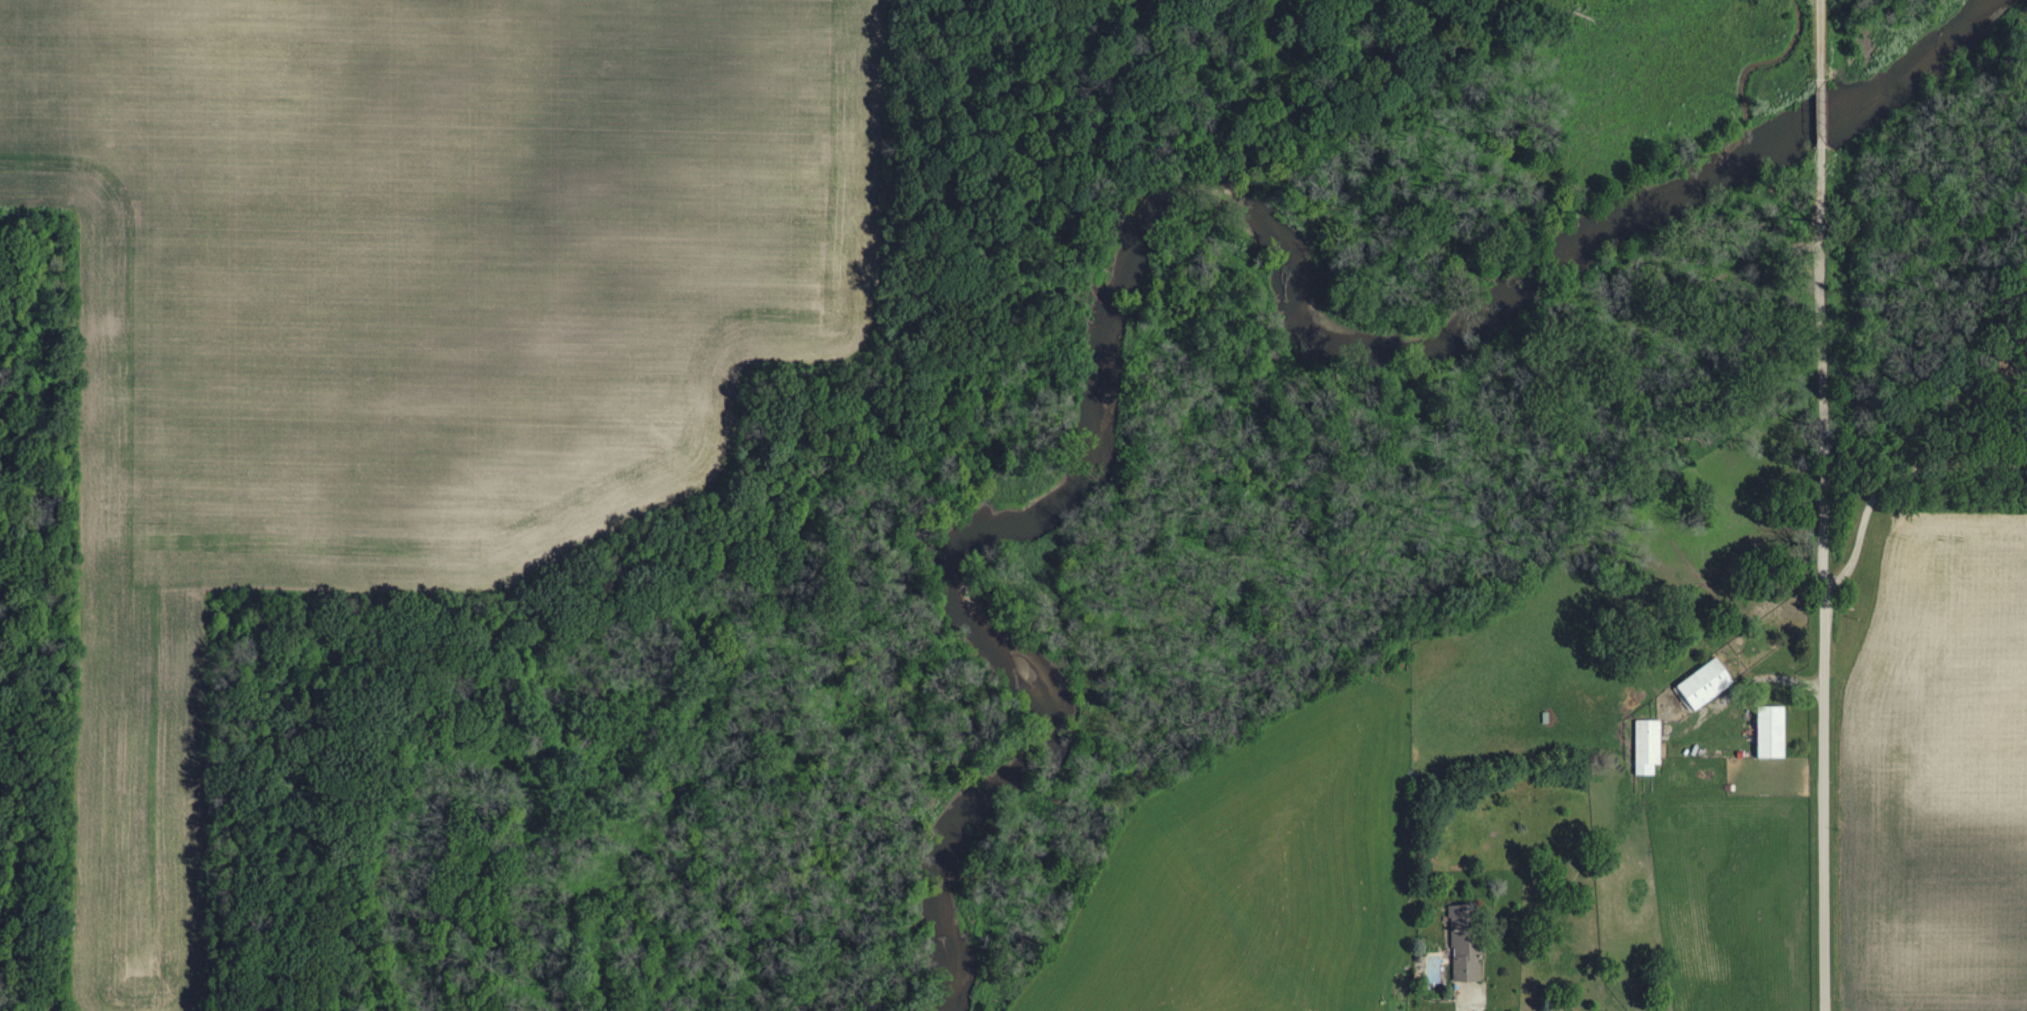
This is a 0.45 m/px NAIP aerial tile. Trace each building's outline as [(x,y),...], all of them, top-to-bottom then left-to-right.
[(1674,686),(1691,712),(1733,685),(1715,658),(1674,686)] [(1755,759),(1785,759),(1785,708),(1756,707),(1755,759)] [(1660,722),(1635,721),(1634,776),(1654,776),(1654,766),(1660,766),(1660,722)]
